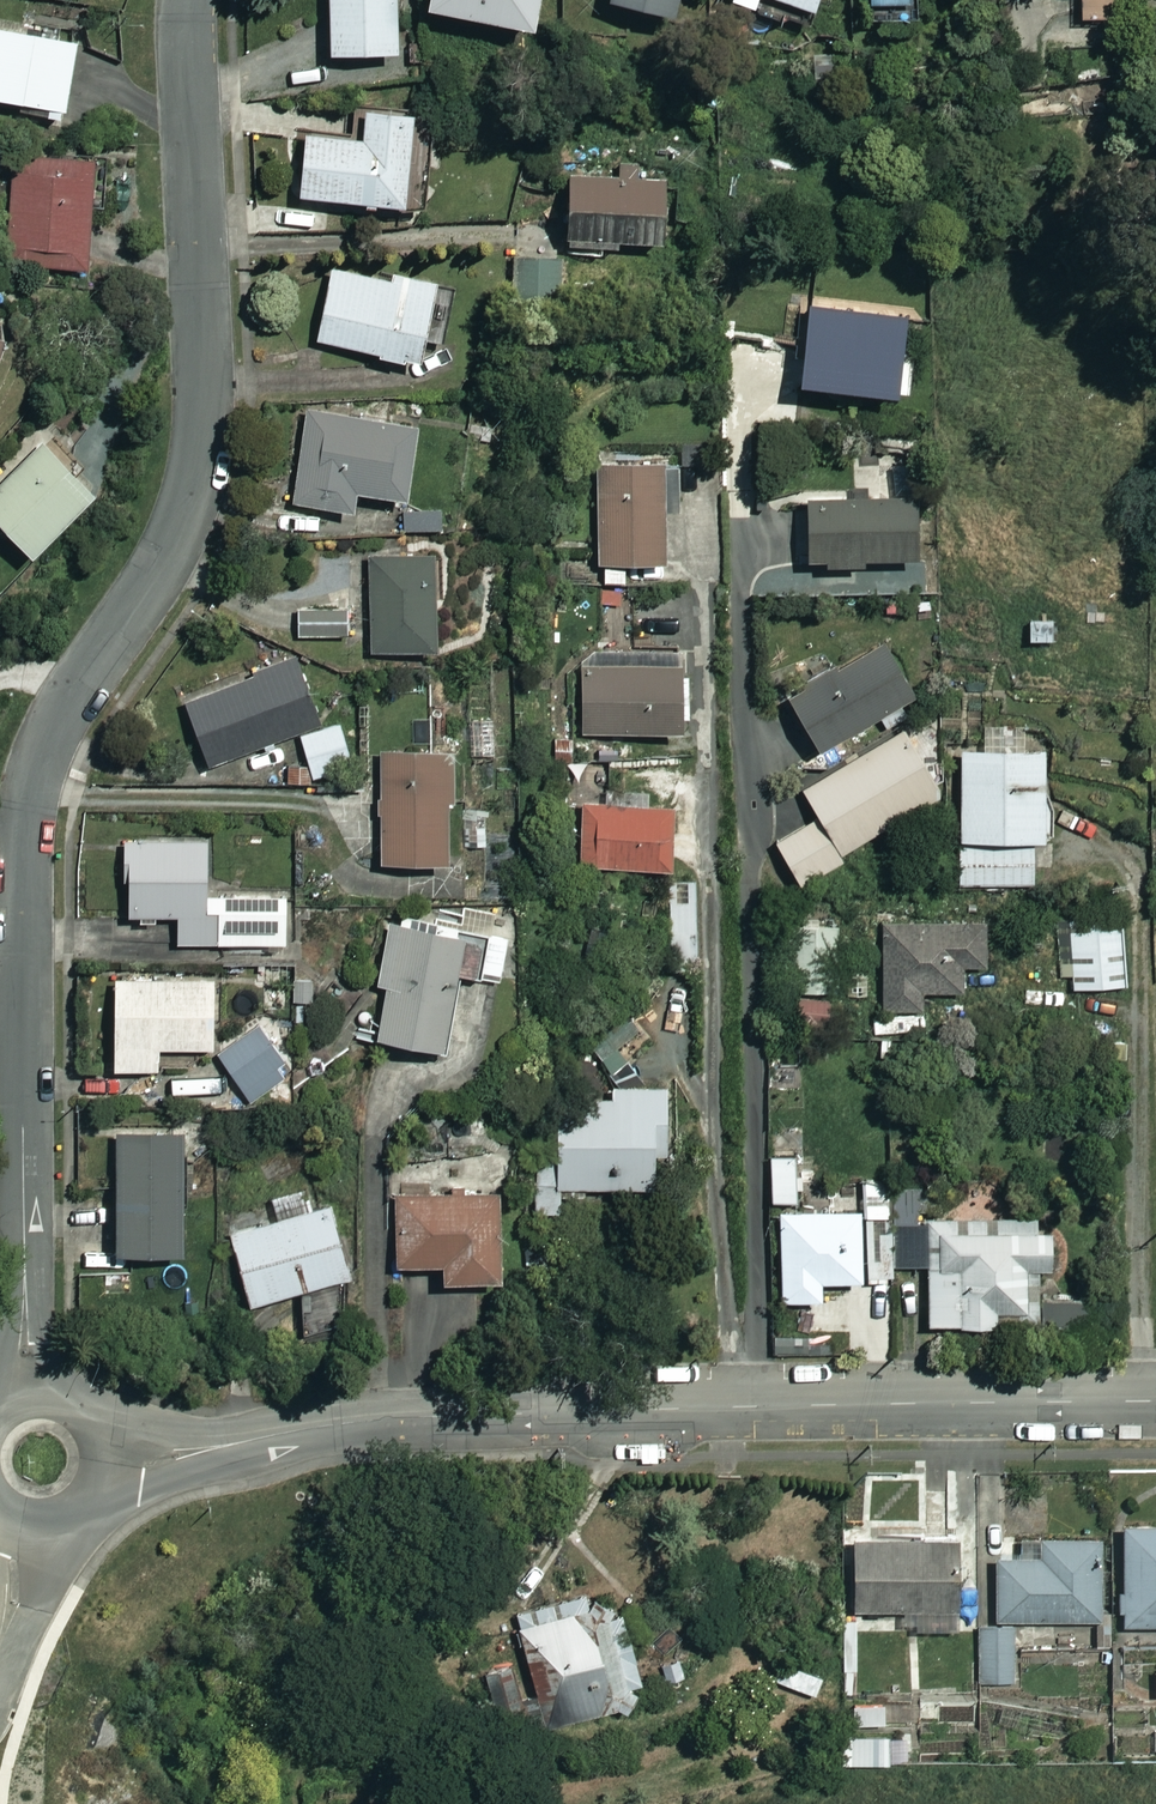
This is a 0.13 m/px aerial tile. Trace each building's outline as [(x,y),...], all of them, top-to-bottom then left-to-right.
[(322,46),(392,46),(392,0),(322,0),(322,46)] [(529,20),(531,6),(549,10),(551,0),(420,0),(529,20)] [(667,10),(669,0),(630,0),(667,10)] [(804,8),(807,0),(783,0),(804,8)] [(0,36),(0,108),(72,121),(85,52),(0,36)] [(404,109),(359,105),(356,135),(297,130),(291,190),(396,199),(404,109)] [(104,170),(19,164),(12,269),(98,275),(104,170)] [(562,181),(561,251),(599,251),(599,241),(615,241),(615,233),(657,233),(658,182),(562,181)] [(396,279),(326,264),(311,335),(409,357),(414,333),(440,338),(452,285),(398,273),(396,279)] [(898,313),(800,302),(792,377),(905,390),(909,352),(894,350),(898,313)] [(414,420),(301,406),(289,499),(347,506),(349,486),(404,493),(414,420)] [(38,438),(0,477),(0,525),(25,550),(87,486),(38,438)] [(600,578),(621,578),(621,558),(660,558),(660,507),(675,507),(675,460),(593,460),(592,558),(600,558),(600,578)] [(909,496),(798,499),(799,561),(856,560),(856,555),(910,554),(909,496)] [(424,553),(365,553),(365,646),(424,646),(424,553)] [(343,633),(341,605),(293,608),(295,635),(343,633)] [(780,691),(809,744),(876,707),(885,723),(914,707),(875,638),(780,691)] [(313,720),(290,657),(179,699),(203,762),(313,720)] [(669,662),(577,666),(579,730),(672,726),(669,662)] [(348,764),(336,721),(296,732),(308,775),(348,764)] [(936,791),(899,728),(798,787),(814,815),(770,840),(794,881),(837,856),(834,850),(936,791)] [(1024,728),(985,728),(984,749),(957,749),(955,880),(1029,881),(1029,834),(1043,834),(1044,748),(1023,748),(1024,728)] [(446,747),(375,746),(373,855),(438,856),(439,793),(445,793),(446,747)] [(663,862),(662,799),(572,802),(573,864),(663,862)] [(209,838),(120,839),(121,911),(172,911),(173,941),(281,940),(280,890),(210,890),(209,838)] [(832,915),(788,916),(789,988),(834,987),(832,915)] [(505,938),(386,917),(375,978),(380,979),(371,1030),(439,1043),(452,969),(498,978),(505,938)] [(982,962),(981,919),(877,921),(879,1006),(916,1006),(916,989),(957,988),(956,962),(982,962)] [(1120,924),(1067,927),(1070,986),(1123,983),(1120,924)] [(211,977),(108,976),(107,1065),(152,1065),(153,1043),(210,1043),(211,977)] [(827,998),(792,996),(790,1020),(825,1022),(827,998)] [(288,1067),(258,1022),(214,1051),(244,1097),(288,1067)] [(552,1082),(553,1181),(661,1180),(660,1080),(552,1082)] [(179,1245),(178,1128),(108,1128),(108,1245),(179,1245)] [(789,1148),(767,1148),(768,1193),(790,1192),(789,1148)] [(491,1273),(488,1189),(391,1192),(394,1260),(434,1259),(434,1275),(491,1273)] [(346,1268),(326,1202),(225,1233),(245,1299),(346,1268)] [(855,1209),(776,1211),(779,1297),(816,1295),(815,1277),(857,1276),(855,1209)] [(922,1222),(895,1222),(896,1265),(923,1265),(923,1320),(1036,1319),(1035,1264),(1044,1264),(1043,1215),(922,1216),(922,1222)] [(1119,1523),(1122,1624),(1155,1623),(1155,1522),(1119,1523)] [(949,1534),(846,1535),(847,1607),(950,1606),(949,1534)] [(1095,1534),(1037,1535),(1038,1556),(990,1557),(992,1619),(1097,1617),(1095,1534)] [(635,1682),(619,1612),(583,1590),(512,1606),(540,1725),(631,1704),(626,1684),(635,1682)] [(1010,1624),(977,1625),(978,1683),(1012,1683),(1010,1624)] [(883,1699),(847,1700),(848,1725),(884,1723),(883,1699)] [(885,1732),(834,1733),(835,1764),(886,1763),(885,1732)]
